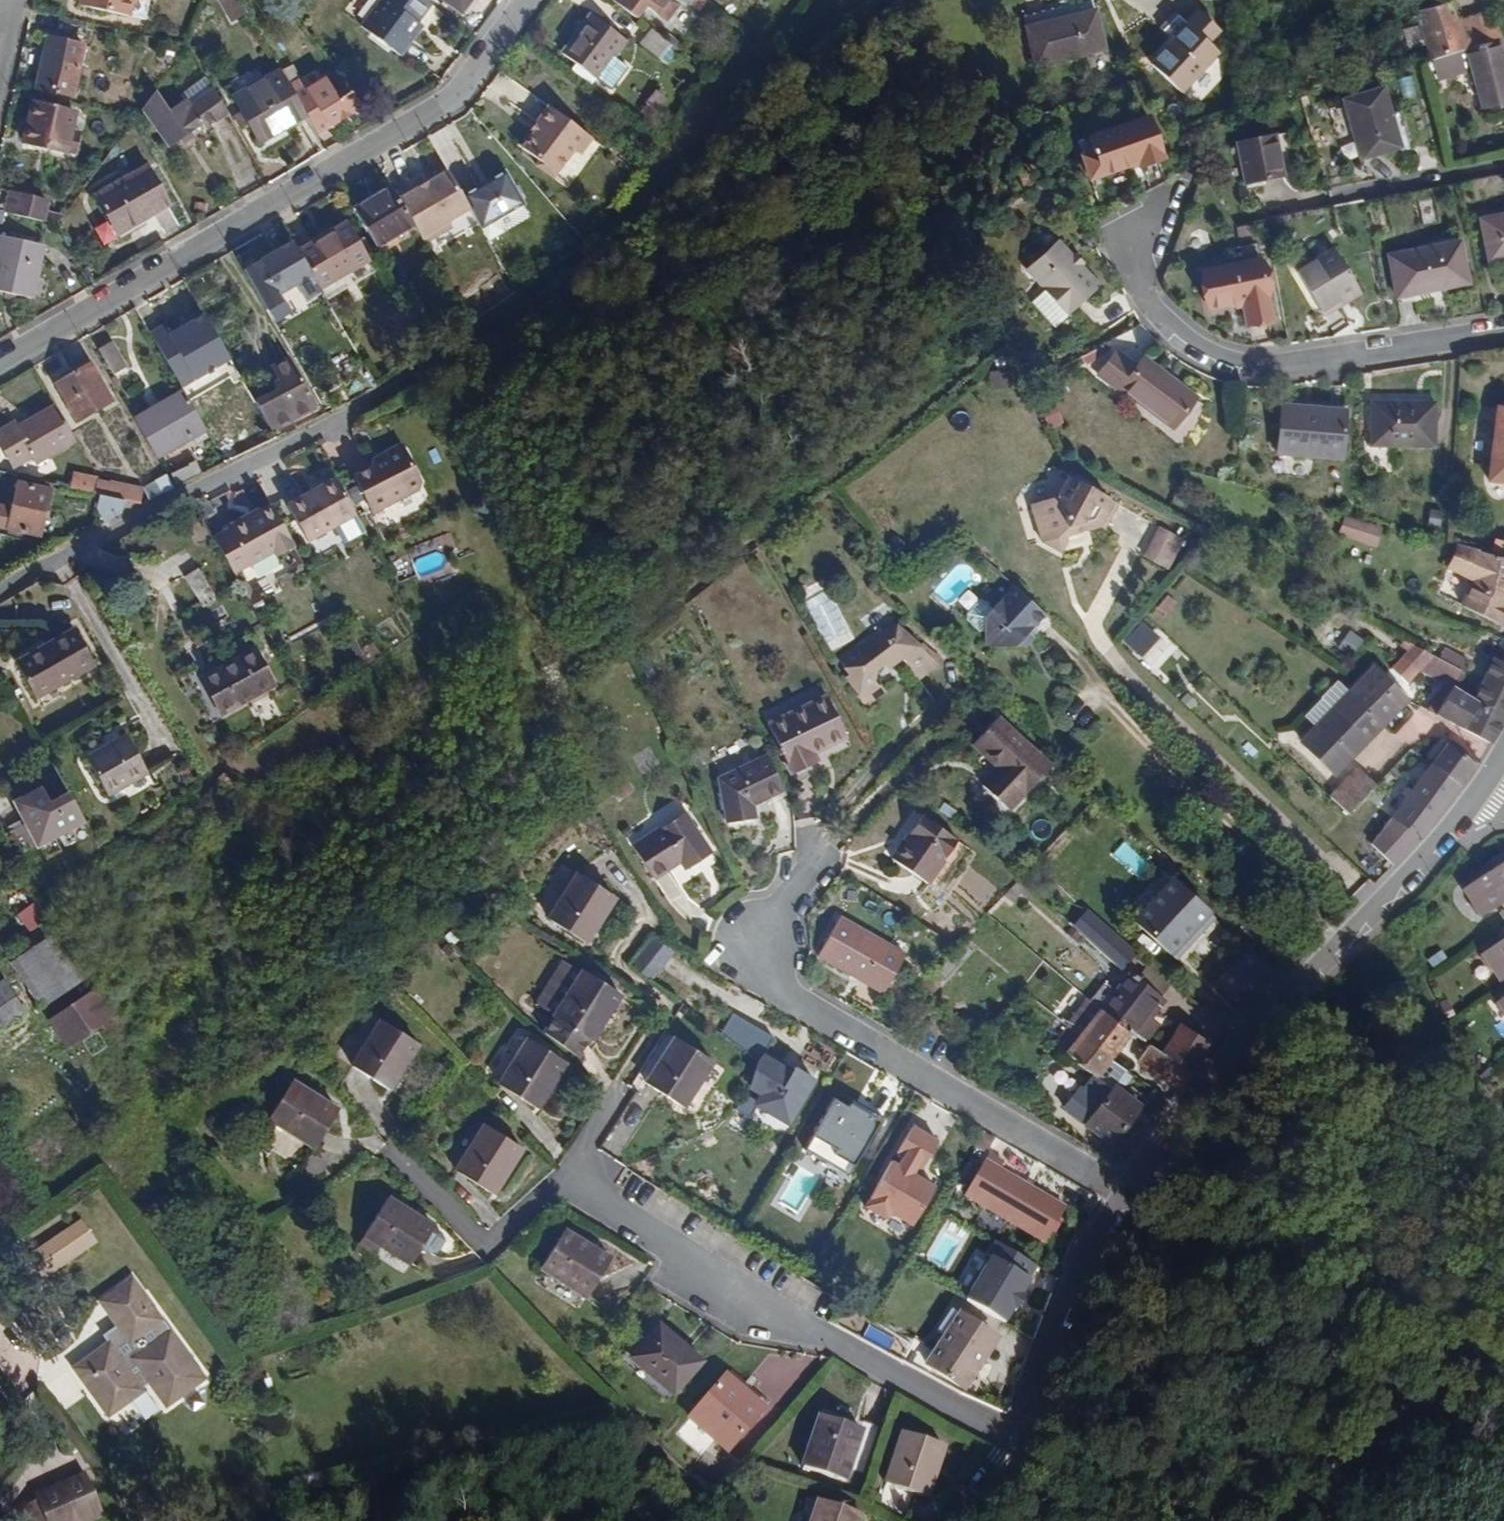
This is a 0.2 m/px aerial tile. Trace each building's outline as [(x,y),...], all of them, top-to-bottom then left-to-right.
[(87,4),(147,18),(151,0),(84,0),(87,4)] [(247,10),(241,0),(224,0),(234,18),(247,10)] [(419,20),(433,2),(431,0),(381,0),(364,23),(403,52),(419,30),(414,27),(419,20)] [(463,11),(471,0),(448,0),(463,11)] [(642,9),(630,0),(618,0),(637,15),(642,9)] [(642,9),(647,3),(658,10),(666,0),(630,0),(642,9)] [(1462,47),(1464,47),(1458,25),(1450,0),(1419,9),(1422,23),(1405,28),(1410,48),(1428,43),(1432,56),(1462,47)] [(1450,0),(1416,0),(1419,9),(1450,0)] [(1037,63),(1104,46),(1094,9),(1028,26),(1037,63)] [(596,74),(597,75),(612,86),(627,64),(613,54),(626,36),(594,11),(565,50),(576,58),(571,64),(591,79),(596,74)] [(1153,61),(1180,86),(1217,48),(1212,43),(1222,31),(1200,11),(1188,23),(1179,14),(1164,29),(1174,39),(1153,61)] [(1496,38),(1502,36),(1495,13),(1458,25),(1464,47),(1496,38)] [(414,27),(419,30),(425,23),(419,20),(414,27)] [(670,43),(672,40),(652,25),(650,28),(670,43)] [(642,40),(661,54),(670,43),(650,28),(642,40)] [(37,84),(74,92),(85,41),(48,32),(37,84)] [(661,54),(667,59),(676,47),(670,43),(661,54)] [(1499,49),(1499,46),(1467,55),(1481,105),(1503,103),(1503,67),(1499,49)] [(1432,56),(1436,69),(1466,60),(1462,47),(1432,56)] [(261,141),(308,113),(290,83),(280,67),(234,94),(261,141)] [(318,131),(361,106),(351,91),(339,98),(326,75),(307,86),(301,76),(290,83),(308,113),(318,131)] [(183,93),(186,97),(210,81),(207,76),(183,93)] [(203,128),(228,111),(210,81),(186,97),(170,108),(156,87),(144,103),(170,141),(177,137),(181,142),(191,136),(187,130),(199,122),(203,128)] [(652,103),(657,106),(666,93),(654,85),(638,106),(646,111),(652,103)] [(1360,156),(1400,144),(1382,87),(1343,99),(1360,156)] [(23,138),(67,148),(76,109),(32,99),(23,138)] [(537,161),(568,185),(601,140),(550,102),(537,119),(541,122),(535,130),(524,145),(540,157),(537,161)] [(1139,166),(1163,157),(1148,114),(1090,134),(1094,145),(1081,150),(1089,176),(1137,160),(1139,166)] [(531,127),(535,130),(541,122),(537,119),(531,127)] [(1245,181),(1281,173),(1273,134),(1237,142),(1245,181)] [(118,231),(169,202),(148,163),(96,192),(118,231)] [(507,166),(464,191),(472,204),(483,225),(490,237),(506,228),(499,216),(526,200),(507,166)] [(401,196),(415,221),(426,240),(453,224),(450,217),(472,204),(464,191),(451,168),(401,196)] [(415,221),(401,196),(393,183),(357,205),(378,242),(415,221)] [(11,205),(16,206),(19,191),(14,190),(11,205)] [(16,206),(23,207),(27,193),(19,191),(16,206)] [(45,219),(47,210),(49,198),(27,193),(23,207),(16,206),(15,213),(45,219)] [(45,219),(58,222),(64,213),(47,210),(45,219)] [(1479,218),(1487,259),(1503,255),(1503,213),(1479,218)] [(314,271),(321,283),(370,255),(348,219),(299,247),(314,271)] [(32,294),(44,241),(1,232),(0,237),(0,288),(32,294)] [(275,294),(314,271),(299,247),(293,236),(254,259),(275,294)] [(1036,298),(1056,325),(1099,284),(1058,240),(1051,246),(1041,246),(1036,249),(1036,260),(1036,277),(1046,288),(1036,298)] [(1428,285),(1465,277),(1457,240),(1387,254),(1396,295),(1428,289),(1428,285)] [(1337,303),(1358,290),(1332,248),(1295,271),(1318,309),(1334,299),(1337,303)] [(1245,320),(1268,316),(1257,258),(1203,269),(1210,306),(1236,302),(1236,304),(1242,304),(1245,320)] [(1027,267),(1036,277),(1036,260),(1027,267)] [(1055,326),(1056,325),(1036,298),(1032,301),(1055,326)] [(235,360),(209,316),(174,335),(166,326),(152,334),(185,388),(235,360)] [(114,370),(128,362),(114,338),(100,346),(114,370)] [(1171,425),(1194,395),(1143,355),(1135,364),(1115,349),(1097,373),(1119,390),(1122,387),(1171,425)] [(272,426),(317,401),(290,353),(271,364),(279,377),(274,380),(279,387),(257,400),(272,426)] [(77,416),(112,396),(91,358),(54,378),(77,416)] [(158,453),(205,425),(204,421),(187,393),(156,411),(153,405),(135,415),(158,453)] [(233,439),(259,425),(244,396),(217,411),(218,413),(204,421),(205,425),(217,446),(233,438),(233,439)] [(1368,443),(1431,445),(1432,402),(1369,400),(1368,443)] [(1276,452),(1339,456),(1343,407),(1279,402),(1276,452)] [(76,435),(58,403),(20,423),(17,418),(0,427),(0,435),(15,461),(34,450),(37,457),(76,435)] [(1494,406),(1484,478),(1503,481),(1503,407),(1494,406)] [(412,479),(413,478),(388,438),(376,445),(375,453),(367,457),(346,468),(365,503),(412,479)] [(413,478),(414,474),(398,442),(388,438),(413,478)] [(367,457),(375,453),(376,445),(364,451),(367,457)] [(172,470),(177,480),(201,467),(195,456),(189,459),(190,461),(172,470)] [(151,496),(176,484),(168,471),(149,480),(146,486),(151,496)] [(284,498),(304,532),(348,507),(327,473),(284,498)] [(129,497),(140,499),(143,483),(112,475),(111,480),(97,477),(95,489),(129,497)] [(1098,523),(1105,525),(1118,501),(1068,475),(1059,493),(1031,501),(1043,539),(1061,548),(1067,537),(1066,532),(1098,523)] [(5,522),(41,531),(52,486),(15,477),(5,522)] [(88,526),(127,508),(129,497),(95,489),(88,526)] [(212,528),(231,563),(273,542),(276,548),(293,540),(271,498),(212,528)] [(1378,525),(1345,516),(1340,534),(1373,543),(1378,525)] [(1146,555),(1164,564),(1178,539),(1160,529),(1146,555)] [(1446,565),(1454,569),(1463,544),(1454,541),(1446,565)] [(1503,608),(1503,557),(1463,544),(1454,569),(1472,579),(1460,605),(1496,624),(1503,608)] [(200,565),(184,576),(206,605),(221,593),(200,565)] [(1037,623),(1041,627),(1052,616),(1017,582),(995,604),(983,594),(969,609),(969,615),(981,626),(987,626),(987,643),(1026,643),(1027,634),(1032,628),(1037,623)] [(827,590),(810,600),(833,641),(850,632),(827,590)] [(1154,671),(1176,648),(1145,619),(1124,641),(1154,671)] [(915,678),(938,662),(921,647),(923,645),(895,621),(879,633),(876,629),(837,658),(847,672),(844,675),(857,693),(856,694),(862,703),(865,701),(867,703),(885,690),(879,681),(876,683),(870,675),(873,662),(892,649),(910,666),(907,668),(915,678)] [(15,658),(36,694),(94,661),(74,625),(50,639),(52,643),(31,656),(28,651),(15,658)] [(1027,634),(1026,643),(1036,632),(1032,628),(1027,634)] [(1348,629),(1340,649),(1357,655),(1365,636),(1348,629)] [(1499,658),(1503,649),(1503,637),(1501,636),(1492,654),(1499,658)] [(28,651),(31,656),(52,643),(50,639),(28,651)] [(1389,667),(1404,682),(1424,662),(1454,678),(1460,669),(1436,656),(1411,642),(1389,667)] [(223,708),(272,680),(252,644),(202,671),(223,708)] [(1436,656),(1460,669),(1465,658),(1441,646),(1436,656)] [(1503,715),(1503,713),(1503,663),(1498,660),(1499,658),(1492,654),(1470,695),(1503,715)] [(1299,741),(1310,751),(1381,675),(1372,667),(1299,741)] [(220,710),(223,708),(202,671),(199,673),(220,710)] [(1310,751),(1332,773),(1404,698),(1381,675),(1310,751)] [(1428,707),(1488,743),(1503,715),(1470,695),(1451,684),(1444,680),(1428,707)] [(791,770),(817,758),(813,750),(845,735),(825,693),(768,720),(791,770)] [(1202,710),(1187,697),(1180,706),(1194,718),(1202,710)] [(979,782),(1006,807),(1048,765),(997,716),(972,741),(996,765),(979,782)] [(107,791),(146,769),(124,731),(86,752),(107,791)] [(1399,856),(1418,837),(1473,763),(1444,742),(1415,782),(1408,777),(1393,798),(1390,795),(1381,808),(1403,825),(1387,844),(1399,856)] [(754,814),(753,801),(782,787),(766,752),(716,776),(723,819),(754,814)] [(1330,792),(1349,809),(1374,782),(1356,765),(1330,792)] [(95,818),(76,785),(58,795),(49,780),(20,796),(45,844),(95,818)] [(1346,812),(1349,809),(1330,792),(1328,794),(1346,812)] [(683,865),(708,848),(682,809),(631,843),(652,874),(678,858),(683,865)] [(891,856),(925,881),(956,838),(921,813),(891,856)] [(1503,903),(1503,853),(1490,862),(1493,867),(1465,886),(1474,899),(1470,902),(1480,916),(1502,901),(1503,903)] [(548,915),(583,939),(612,893),(576,869),(548,915)] [(1173,934),(1180,941),(1207,911),(1171,878),(1133,919),(1162,946),(1173,934)] [(36,900),(19,912),(31,928),(48,916),(36,900)] [(1118,968),(1134,952),(1089,910),(1073,927),(1118,968)] [(881,990),(903,952),(838,915),(816,954),(881,990)] [(7,959),(35,1000),(82,969),(54,928),(7,959)] [(655,932),(631,960),(654,978),(677,950),(655,932)] [(1481,951),(1489,963),(1494,963),(1503,976),(1503,975),(1503,936),(1481,951)] [(1214,981),(1242,1010),(1284,970),(1254,941),(1214,981)] [(1134,977),(1155,993),(1166,979),(1146,962),(1134,977)] [(587,1035),(589,1036),(618,990),(582,967),(570,983),(552,971),(532,999),(551,1012),(540,1029),(568,1048),(573,1054),(587,1035)] [(1155,1022),(1144,1012),(1157,995),(1155,993),(1134,977),(1127,971),(1110,992),(1099,983),(1088,998),(1097,1005),(1129,1030),(1143,1039),(1155,1022)] [(26,1010),(3,976),(0,978),(0,1027),(26,1010)] [(51,1022),(54,1027),(99,995),(93,985),(51,1012),(55,1019),(51,1022)] [(54,1027),(65,1042),(110,1011),(99,995),(54,1027)] [(1075,1032),(1108,1058),(1129,1030),(1097,1005),(1089,1016),(1082,1011),(1074,1020),(1081,1025),(1075,1032)] [(762,1058),(767,1050),(777,1034),(734,1011),(725,1028),(762,1058)] [(51,1022),(55,1019),(51,1012),(46,1015),(51,1022)] [(349,1062),(388,1087),(418,1041),(379,1016),(349,1062)] [(1161,1052),(1189,1071),(1208,1043),(1179,1024),(1161,1052)] [(1094,1076),(1108,1058),(1075,1032),(1067,1025),(1052,1044),(1094,1076)] [(495,1081),(534,1105),(565,1059),(526,1034),(495,1081)] [(644,1080),(681,1103),(710,1058),(673,1035),(644,1080)] [(1176,1087),(1189,1071),(1161,1052),(1148,1043),(1138,1060),(1176,1087)] [(790,1063),(767,1050),(762,1058),(746,1085),(759,1093),(754,1101),(797,1126),(825,1078),(794,1060),(790,1063)] [(267,1114),(312,1143),(336,1106),(291,1077),(267,1114)] [(1110,1142),(1139,1104),(1112,1084),(1100,1099),(1089,1091),(1076,1109),(1088,1117),(1084,1123),(1110,1142)] [(885,1119),(841,1094),(810,1148),(854,1173),(885,1119)] [(454,1167),(492,1192),(521,1145),(484,1121),(454,1167)] [(945,1139),(919,1124),(902,1152),(908,1155),(904,1162),(896,1157),(870,1201),(895,1215),(897,1211),(921,1225),(944,1185),(920,1171),(927,1159),(932,1161),(945,1139)] [(1069,1207),(988,1161),(967,1197),(1048,1243),(1069,1207)] [(431,1224),(432,1223),(387,1193),(363,1232),(380,1242),(408,1260),(418,1245),(427,1249),(434,1249),(443,1236),(440,1231),(441,1230),(431,1224)] [(99,1242),(82,1219),(47,1242),(63,1267),(99,1242)] [(539,1263),(585,1292),(609,1255),(564,1225),(539,1263)] [(351,1249),(368,1260),(380,1242),(363,1232),(351,1249)] [(1035,1279),(997,1257),(972,1299),(1011,1321),(1035,1279)] [(211,1377),(132,1274),(101,1297),(117,1322),(105,1334),(108,1340),(76,1365),(111,1414),(153,1386),(169,1406),(211,1377)] [(923,1364),(961,1388),(993,1337),(947,1306),(931,1328),(942,1334),(923,1364)] [(671,1391),(700,1357),(658,1319),(629,1353),(671,1391)] [(687,1416),(724,1450),(760,1408),(737,1387),(741,1383),(726,1370),(687,1416)] [(852,1455),(867,1459),(880,1418),(865,1414),(861,1427),(818,1412),(800,1464),(844,1479),(852,1455)] [(912,1492),(925,1496),(943,1444),(900,1430),(875,1507),(905,1515),(912,1492)] [(102,1511),(83,1471),(33,1492),(36,1497),(17,1505),(25,1520),(79,1520),(102,1511)] [(858,1512),(817,1498),(809,1520),(855,1520),(858,1512)]
